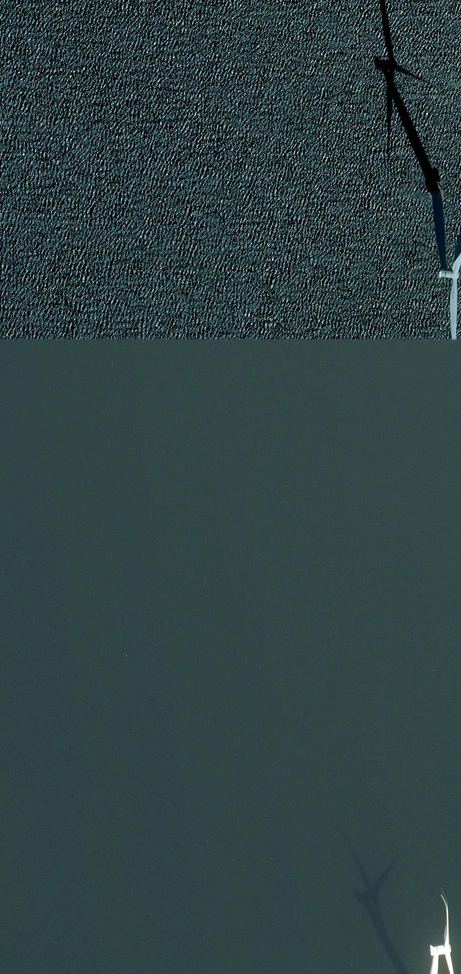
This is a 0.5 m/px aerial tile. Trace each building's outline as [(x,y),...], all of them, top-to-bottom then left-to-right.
[(431,185),(430,187),(430,190),(432,191),(434,192),(436,192),(438,191),(440,189),(440,187),(439,184),(437,183),(435,183),(432,183),(431,185)]
